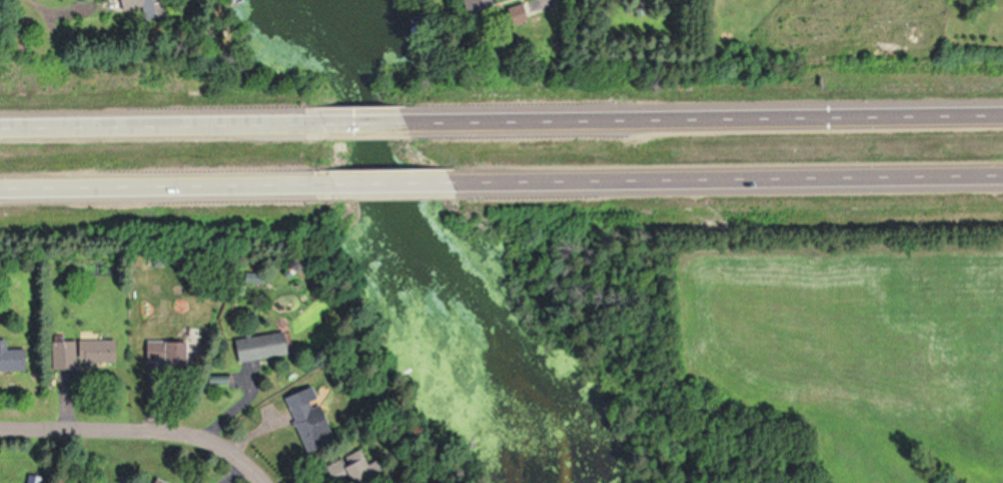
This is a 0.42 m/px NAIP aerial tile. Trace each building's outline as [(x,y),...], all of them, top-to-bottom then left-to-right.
[(496,10),(493,0),(479,0),(483,13),(496,10)] [(532,11),(501,12),(501,23),(532,23),(532,11)] [(241,339),(244,362),(297,356),(294,332),(241,339)] [(30,371),(30,349),(11,349),(11,340),(0,340),(0,371),(30,371)] [(121,363),(121,340),(83,340),(83,363),(121,363)] [(191,374),(191,342),(149,342),(149,363),(168,363),(168,374),(191,374)] [(57,369),(78,369),(78,343),(57,343),(57,369)] [(309,449),(339,441),(324,387),(294,395),(309,449)] [(361,482),(379,482),(384,481),(370,451),(351,459),(361,482)]
